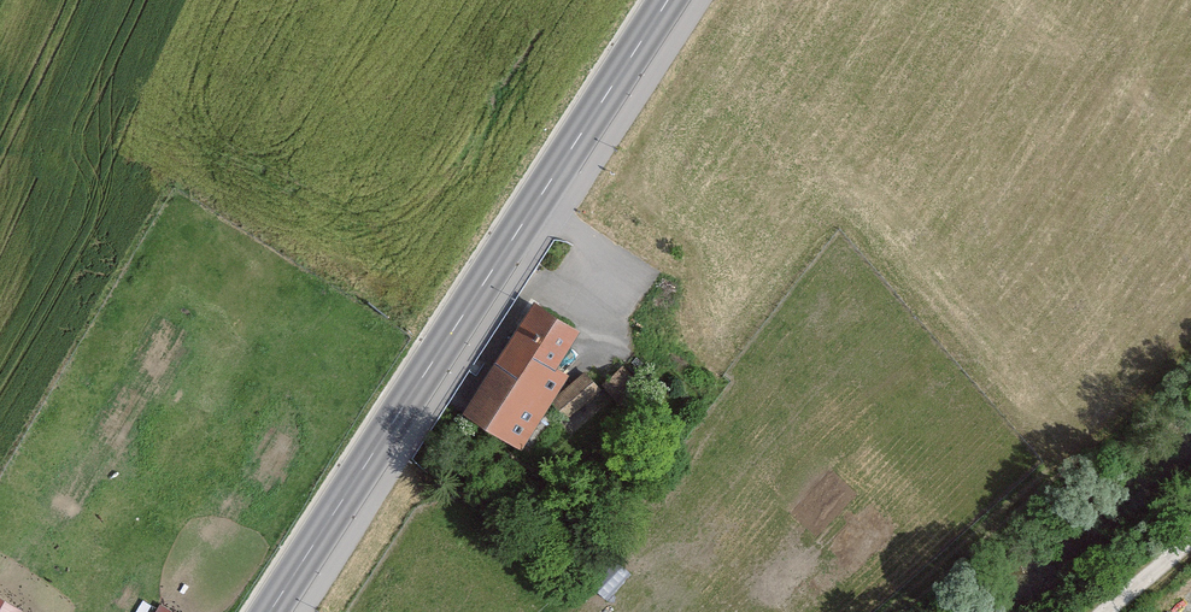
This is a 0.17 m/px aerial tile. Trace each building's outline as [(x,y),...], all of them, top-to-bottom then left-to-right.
[(544,365),(569,327),(527,299),(452,413),(510,451),(560,375),(544,365)] [(631,388),(614,370),(598,385),(615,403),(631,388)] [(595,394),(580,376),(548,402),(564,420),(595,394)]
